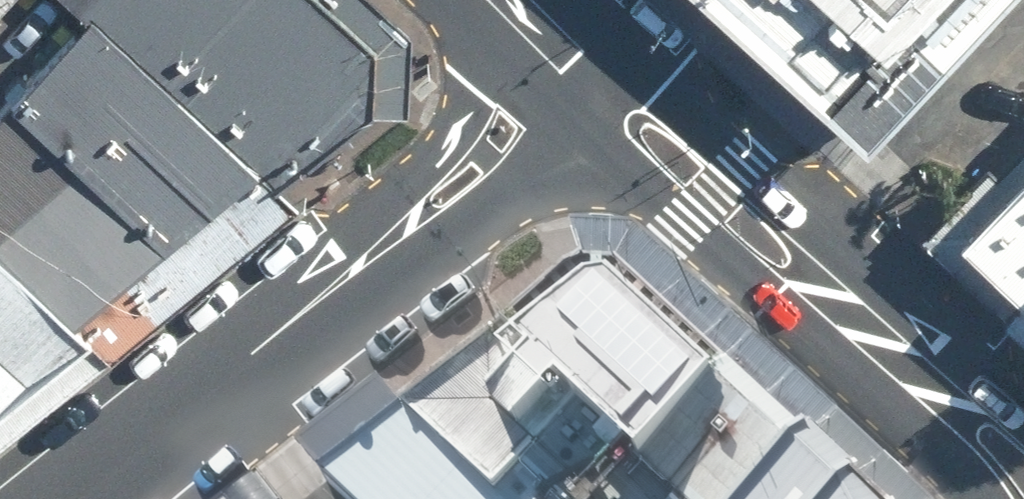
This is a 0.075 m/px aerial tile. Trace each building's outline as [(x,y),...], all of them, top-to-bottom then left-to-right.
[(0,105),(0,423),(292,187),(267,166),(366,95),(407,95),(412,21),(390,0),(76,0),(89,10),(0,105)] [(863,127),(981,0),(724,0),(863,127)] [(998,270),(1023,293),(1023,242),(998,270)] [(621,279),(618,285),(589,288),(530,339),(516,328),(329,463),(366,498),(875,498),(621,279)]
